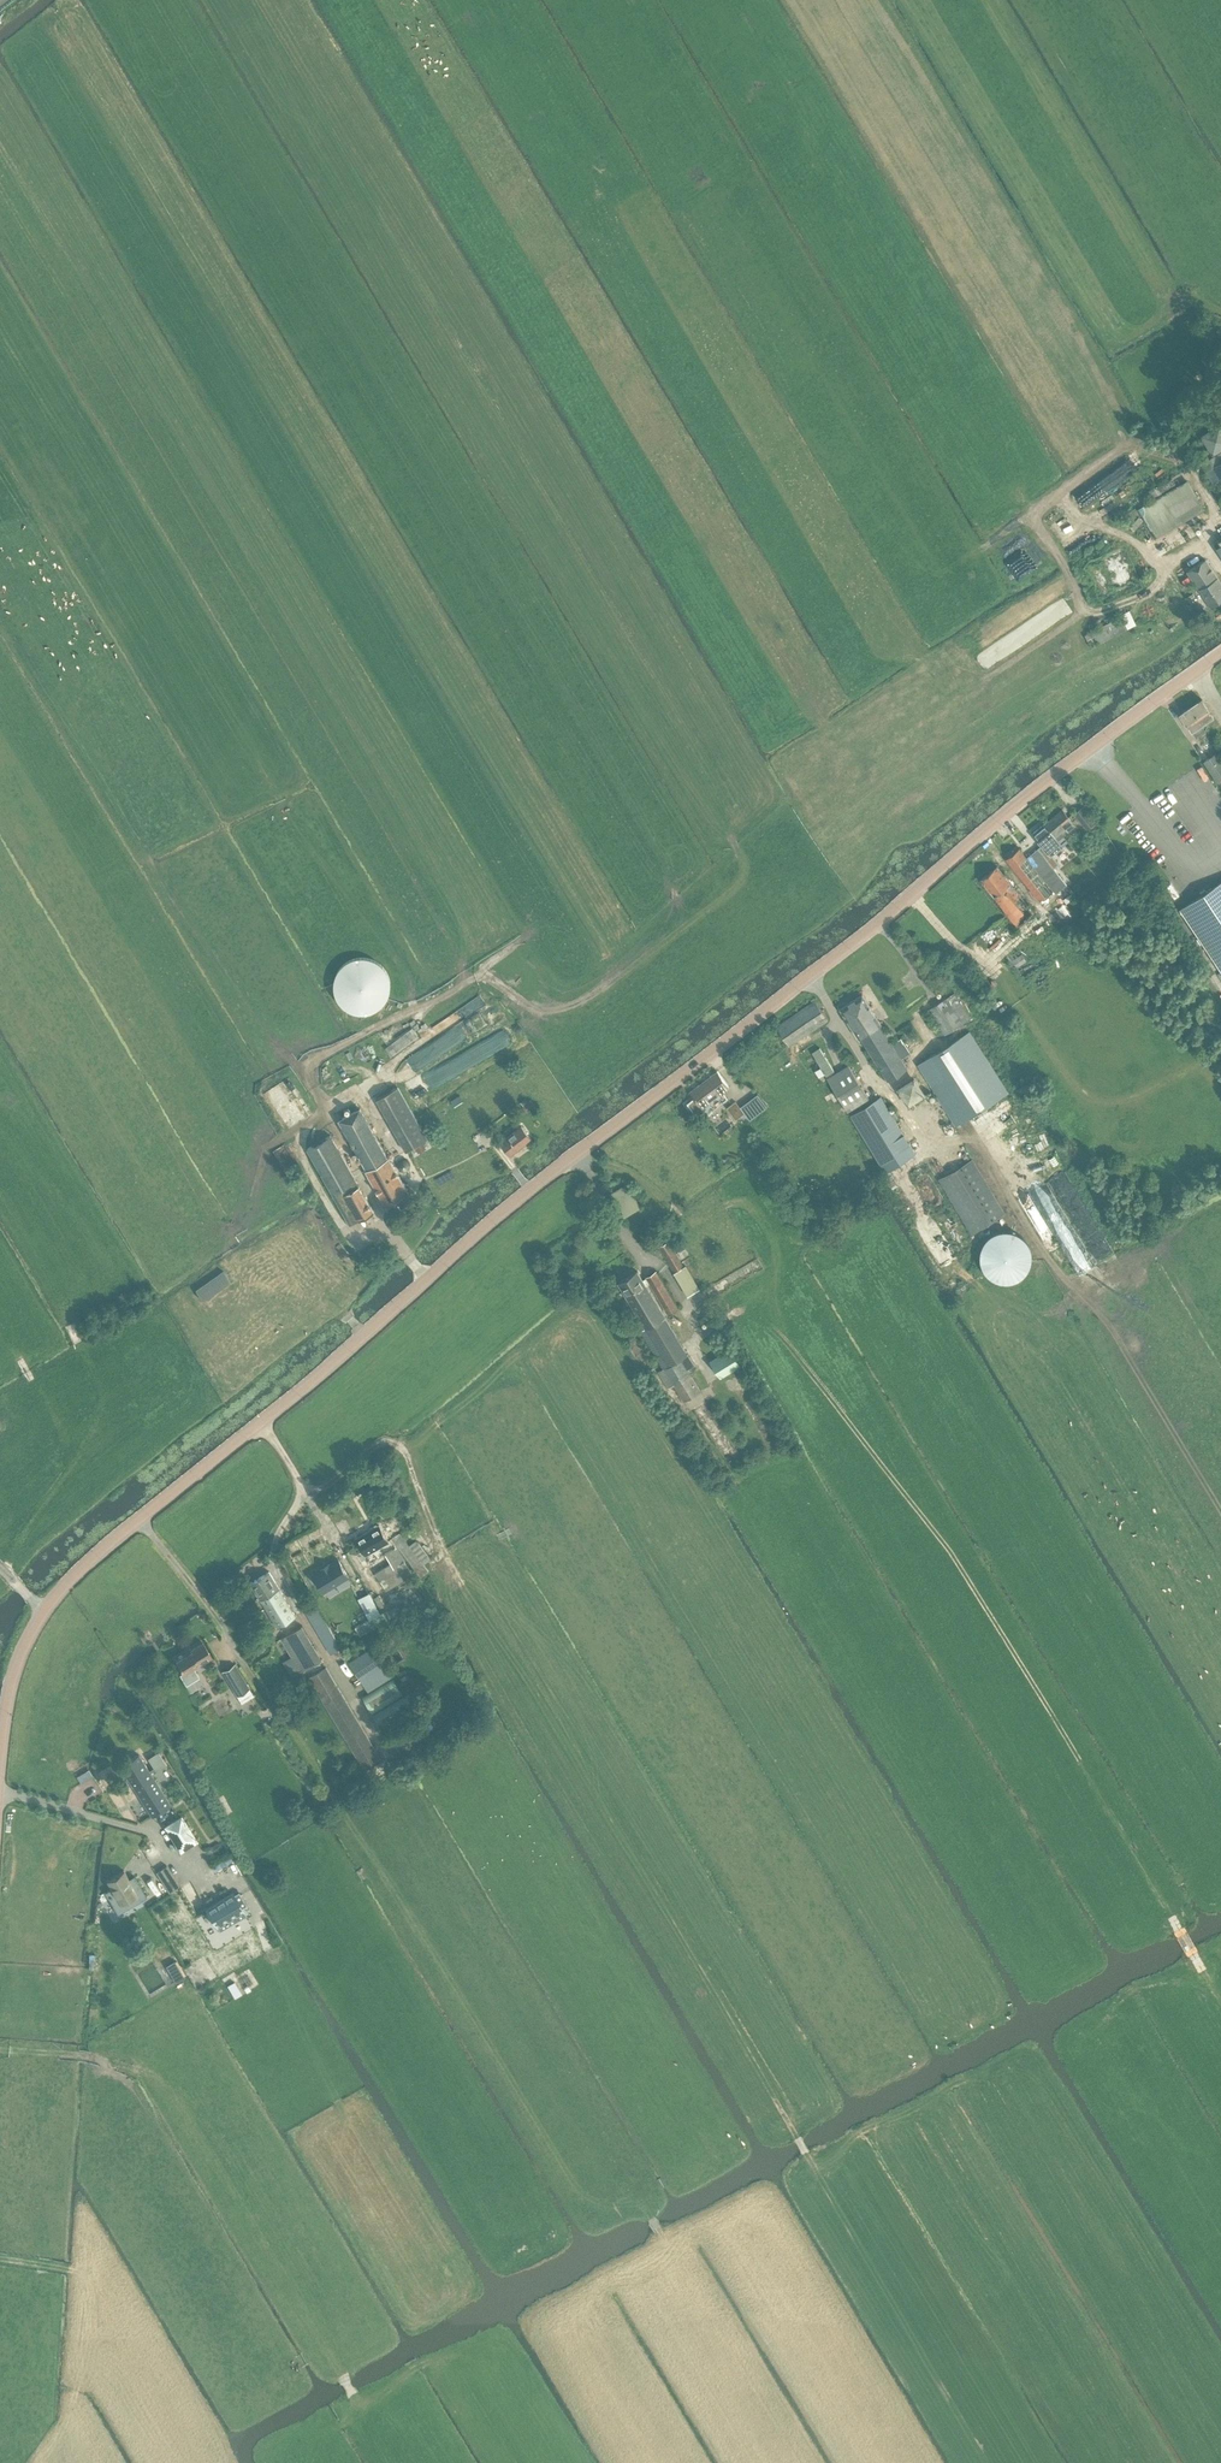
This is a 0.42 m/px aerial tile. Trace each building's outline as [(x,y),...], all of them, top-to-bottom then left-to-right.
[(1220,450),(1220,425),(1220,424),(1200,435),(1208,450),(1206,451),(1208,454),(1210,452),(1212,455),(1220,450)] [(1220,479),(1220,452),(1201,464),(1213,483),(1220,479)] [(1152,501),(1137,509),(1155,539),(1204,510),(1186,481),(1162,495),(1152,501)] [(1220,600),(1220,584),(1205,559),(1187,571),(1210,607),(1220,600)] [(1194,591),(1198,589),(1196,586),(1192,588),(1190,586),(1185,586),(1181,589),(1181,594),(1184,598),(1189,599),(1193,596),(1194,591)] [(1196,623),(1207,616),(1204,611),(1193,618),(1196,623)] [(1202,699),(1191,706),(1203,724),(1214,717),(1202,699)] [(1191,706),(1180,713),(1192,731),(1203,724),(1191,706)] [(1220,778),(1220,761),(1216,753),(1204,761),(1217,780),(1220,778)] [(1087,829),(1095,822),(1082,807),(1074,813),(1087,829)] [(1062,810),(1045,824),(1054,836),(1065,828),(1068,832),(1074,826),(1071,822),(1072,822),(1062,810)] [(1045,824),(1033,833),(1042,844),(1037,848),(1051,865),(1054,868),(1059,864),(1052,855),(1059,850),(1062,847),(1061,844),(1055,838),(1054,836),(1045,824)] [(1060,834),(1055,838),(1061,844),(1066,841),(1060,834)] [(1019,848),(1006,858),(1052,915),(1054,913),(1064,925),(1074,916),(1056,893),(1055,893),(1045,880),(1056,871),(1054,868),(1051,865),(1037,848),(1026,857),(1019,848)] [(1033,912),(996,866),(980,879),(1017,925),(1033,912)] [(1179,910),(1220,973),(1220,882),(1179,910)] [(1015,969),(1027,961),(1019,951),(1008,959),(1015,969)] [(350,1011),(360,1013),(367,1013),(378,1008),(386,1001),(390,989),(389,977),(382,966),(375,960),(364,957),(352,959),(342,965),(337,973),(334,983),(335,994),(342,1005),(350,1011)] [(945,1035),(970,1019),(954,993),(928,1009),(945,1035)] [(850,1023),(872,1009),(862,994),(840,1008),(850,1023)] [(789,1045),(827,1019),(815,1000),(777,1026),(789,1045)] [(872,1009),(850,1023),(859,1037),(860,1036),(888,1080),(907,1068),(901,1059),(910,1052),(908,1049),(906,1046),(901,1037),(891,1043),(879,1025),(881,1024),(872,1009)] [(392,1058),(419,1038),(412,1028),(385,1048),(392,1058)] [(917,1064),(956,1125),(1007,1093),(968,1032),(917,1064)] [(847,1111),(868,1098),(848,1065),(827,1078),(847,1111)] [(694,1097),(687,1103),(694,1112),(699,1108),(704,1115),(727,1098),(721,1091),(727,1086),(716,1071),(690,1091),(694,1097)] [(907,1107),(926,1096),(914,1077),(896,1088),(907,1107)] [(397,1087),(376,1099),(406,1152),(410,1150),(415,1147),(420,1144),(427,1140),(397,1087)] [(455,1107),(464,1101),(460,1095),(451,1101),(455,1107)] [(886,1171),(916,1152),(880,1097),(850,1116),(886,1171)] [(734,1101),(725,1108),(734,1120),(743,1113),(734,1101)] [(524,1106),(524,1109),(526,1112),(529,1112),(532,1108),(533,1105),(531,1103),(528,1103),(524,1106)] [(385,1206),(408,1193),(388,1157),(387,1158),(360,1108),(338,1120),(366,1169),(365,1170),(385,1206)] [(510,1156),(531,1139),(521,1126),(500,1143),(510,1156)] [(350,1225),(373,1211),(330,1136),(307,1149),(350,1225)] [(416,1149),(412,1151),(415,1155),(418,1153),(419,1154),(424,1151),(423,1150),(427,1148),(425,1143),(421,1146),(420,1144),(415,1147),(416,1149)] [(398,1162),(397,1167),(400,1171),(405,1172),(409,1170),(411,1165),(408,1160),(403,1159),(398,1162)] [(1004,1214),(971,1159),(939,1179),(972,1233),(1004,1214)] [(624,1217),(640,1206),(626,1184),(609,1194),(624,1217)] [(1036,1264),(1037,1258),(1036,1252),(1035,1248),(1032,1243),(1029,1239),(1024,1235),(1020,1233),(1015,1231),(1011,1230),(1004,1231),(999,1232),(994,1235),(990,1238),(986,1242),(984,1247),(982,1252),(981,1258),(982,1263),(983,1268),(986,1273),(989,1277),(993,1281),(997,1283),(1003,1285),(1008,1286),(1011,1286),(1015,1285),(1019,1284),(1024,1281),(1028,1279),(1031,1274),(1034,1269),(1036,1264)] [(668,1241),(658,1247),(688,1295),(699,1288),(685,1265),(683,1266),(668,1241)] [(694,1364),(646,1286),(650,1284),(668,1314),(678,1308),(655,1271),(646,1277),(642,1280),(637,1271),(617,1283),(645,1328),(640,1331),(663,1369),(658,1372),(668,1388),(673,1384),(683,1400),(700,1390),(687,1369),(694,1364)] [(720,1377),(740,1365),(730,1348),(710,1361),(720,1377)] [(371,1530),(357,1538),(367,1555),(388,1542),(379,1525),(377,1526),(376,1524),(369,1528),(371,1530)] [(391,1539),(395,1545),(420,1577),(428,1570),(423,1564),(430,1559),(416,1541),(409,1546),(399,1532),(391,1539)] [(390,1563),(393,1567),(404,1561),(396,1547),(385,1554),(390,1563)] [(322,1569),(313,1574),(324,1592),(348,1577),(338,1559),(329,1565),(329,1564),(322,1568),(322,1569)] [(404,1561),(393,1567),(390,1563),(375,1572),(386,1591),(413,1574),(404,1561)] [(278,1627),(296,1616),(268,1572),(251,1583),(278,1627)] [(370,1619),(355,1627),(360,1635),(388,1621),(385,1616),(383,1612),(381,1614),(369,1593),(358,1598),(370,1619)] [(306,1612),(315,1607),(309,1597),(300,1602),(306,1612)] [(315,1607),(306,1612),(331,1654),(339,1649),(315,1607)] [(301,1672),(322,1659),(301,1626),(281,1638),(301,1672)] [(190,1652),(176,1660),(183,1672),(179,1674),(185,1684),(198,1677),(192,1667),(197,1664),(198,1665),(211,1657),(202,1643),(189,1651),(190,1652)] [(376,1645),(349,1663),(361,1681),(368,1692),(395,1674),(376,1645)] [(231,1666),(221,1672),(236,1697),(237,1696),(241,1704),(253,1696),(249,1689),(248,1689),(246,1686),(234,1665),(231,1666)] [(365,1770),(381,1760),(325,1667),(309,1677),(365,1770)] [(198,1677),(185,1684),(189,1692),(203,1684),(198,1677)] [(373,1714),(404,1694),(394,1680),(364,1698),(373,1714)] [(383,1732),(423,1707),(413,1691),(373,1716),(383,1732)] [(151,1774),(166,1765),(157,1751),(147,1758),(153,1767),(148,1770),(138,1754),(119,1766),(152,1817),(170,1805),(151,1774)] [(223,1807),(218,1798),(214,1800),(219,1810),(223,1807)] [(180,1852),(198,1840),(182,1814),(164,1826),(180,1852)] [(206,1847),(205,1850),(206,1853),(209,1854),(212,1853),(212,1852),(215,1853),(220,1849),(221,1847),(219,1844),(217,1844),(211,1847),(208,1846),(206,1847)] [(166,1865),(155,1872),(168,1893),(179,1886),(166,1865)] [(124,1870),(106,1881),(111,1890),(106,1893),(118,1913),(145,1897),(145,1898),(146,1897),(134,1876),(133,1876),(133,1877),(129,1880),(124,1870)] [(232,1893),(206,1908),(207,1911),(206,1911),(214,1924),(215,1924),(220,1931),(246,1915),(241,1908),(246,1905),(239,1892),(234,1895),(232,1893)] [(179,1969),(170,1975),(175,1983),(184,1978),(179,1969)] [(234,1982),(227,1986),(235,1998),(241,1994),(234,1982)]
